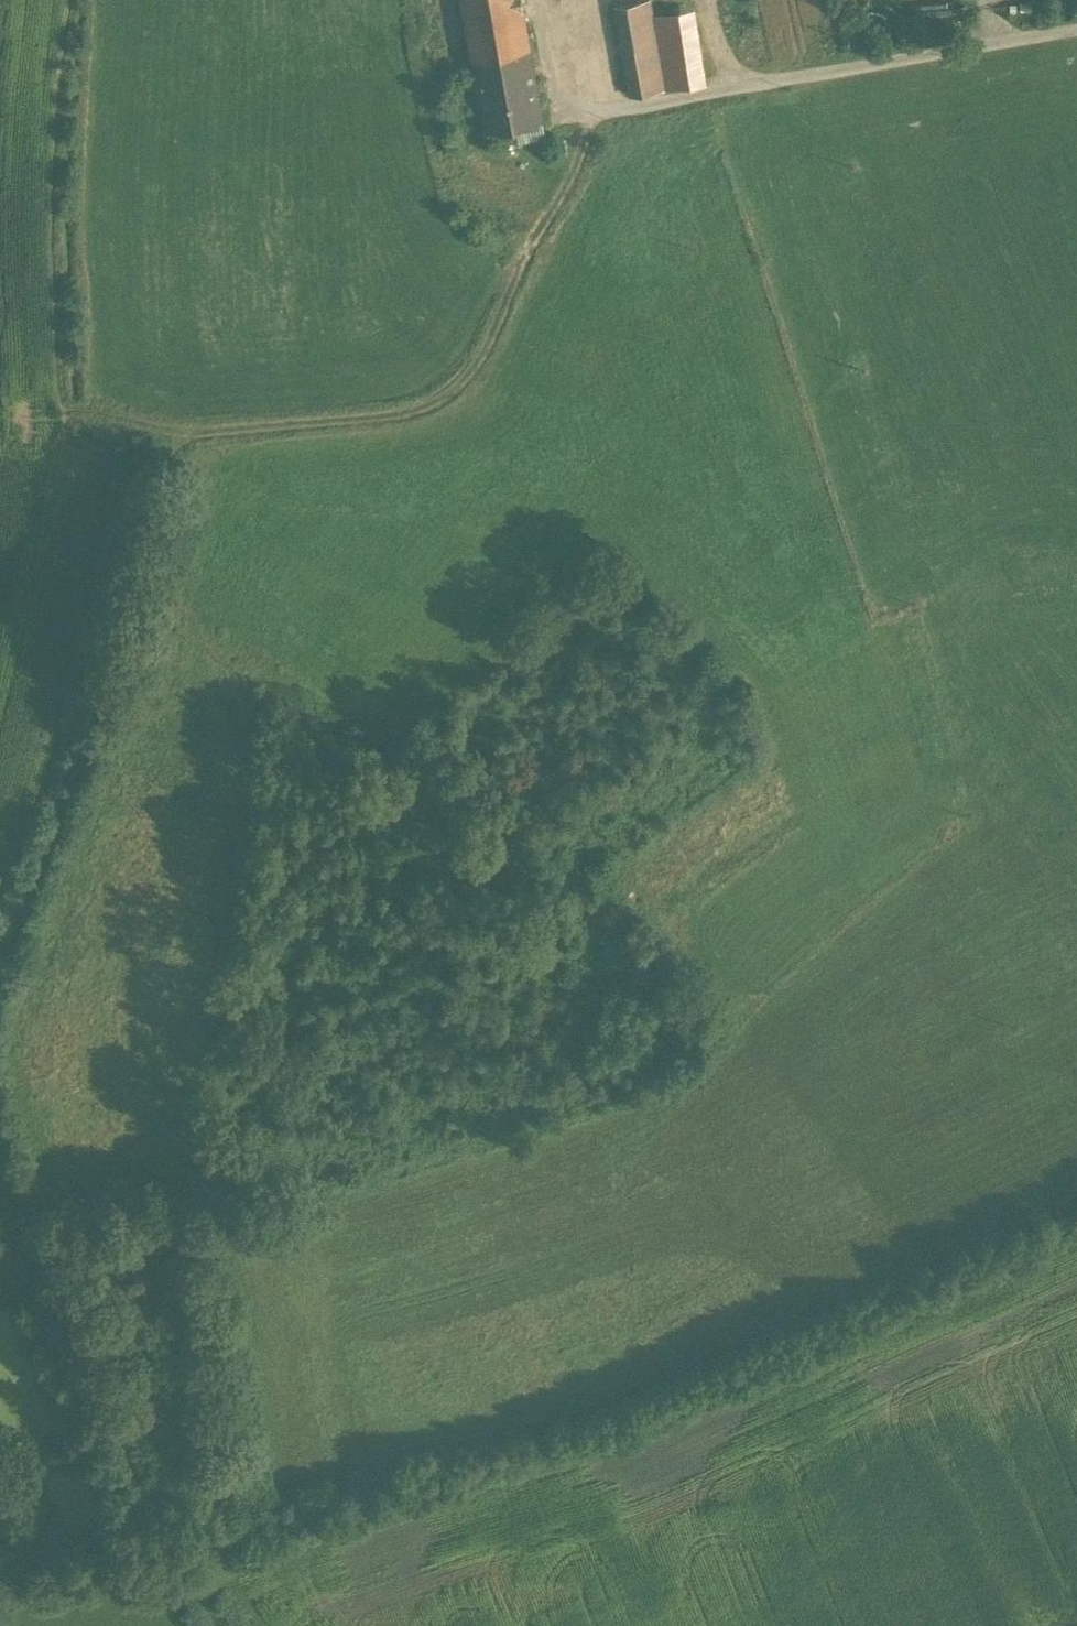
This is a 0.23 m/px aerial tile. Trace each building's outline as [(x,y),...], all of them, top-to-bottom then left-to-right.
[(476,71),(532,61),(521,0),(463,0),(476,71)] [(614,1),(630,90),(664,85),(649,0),(618,0),(614,1)] [(532,61),(476,71),(485,125),(542,115),(532,61)]
